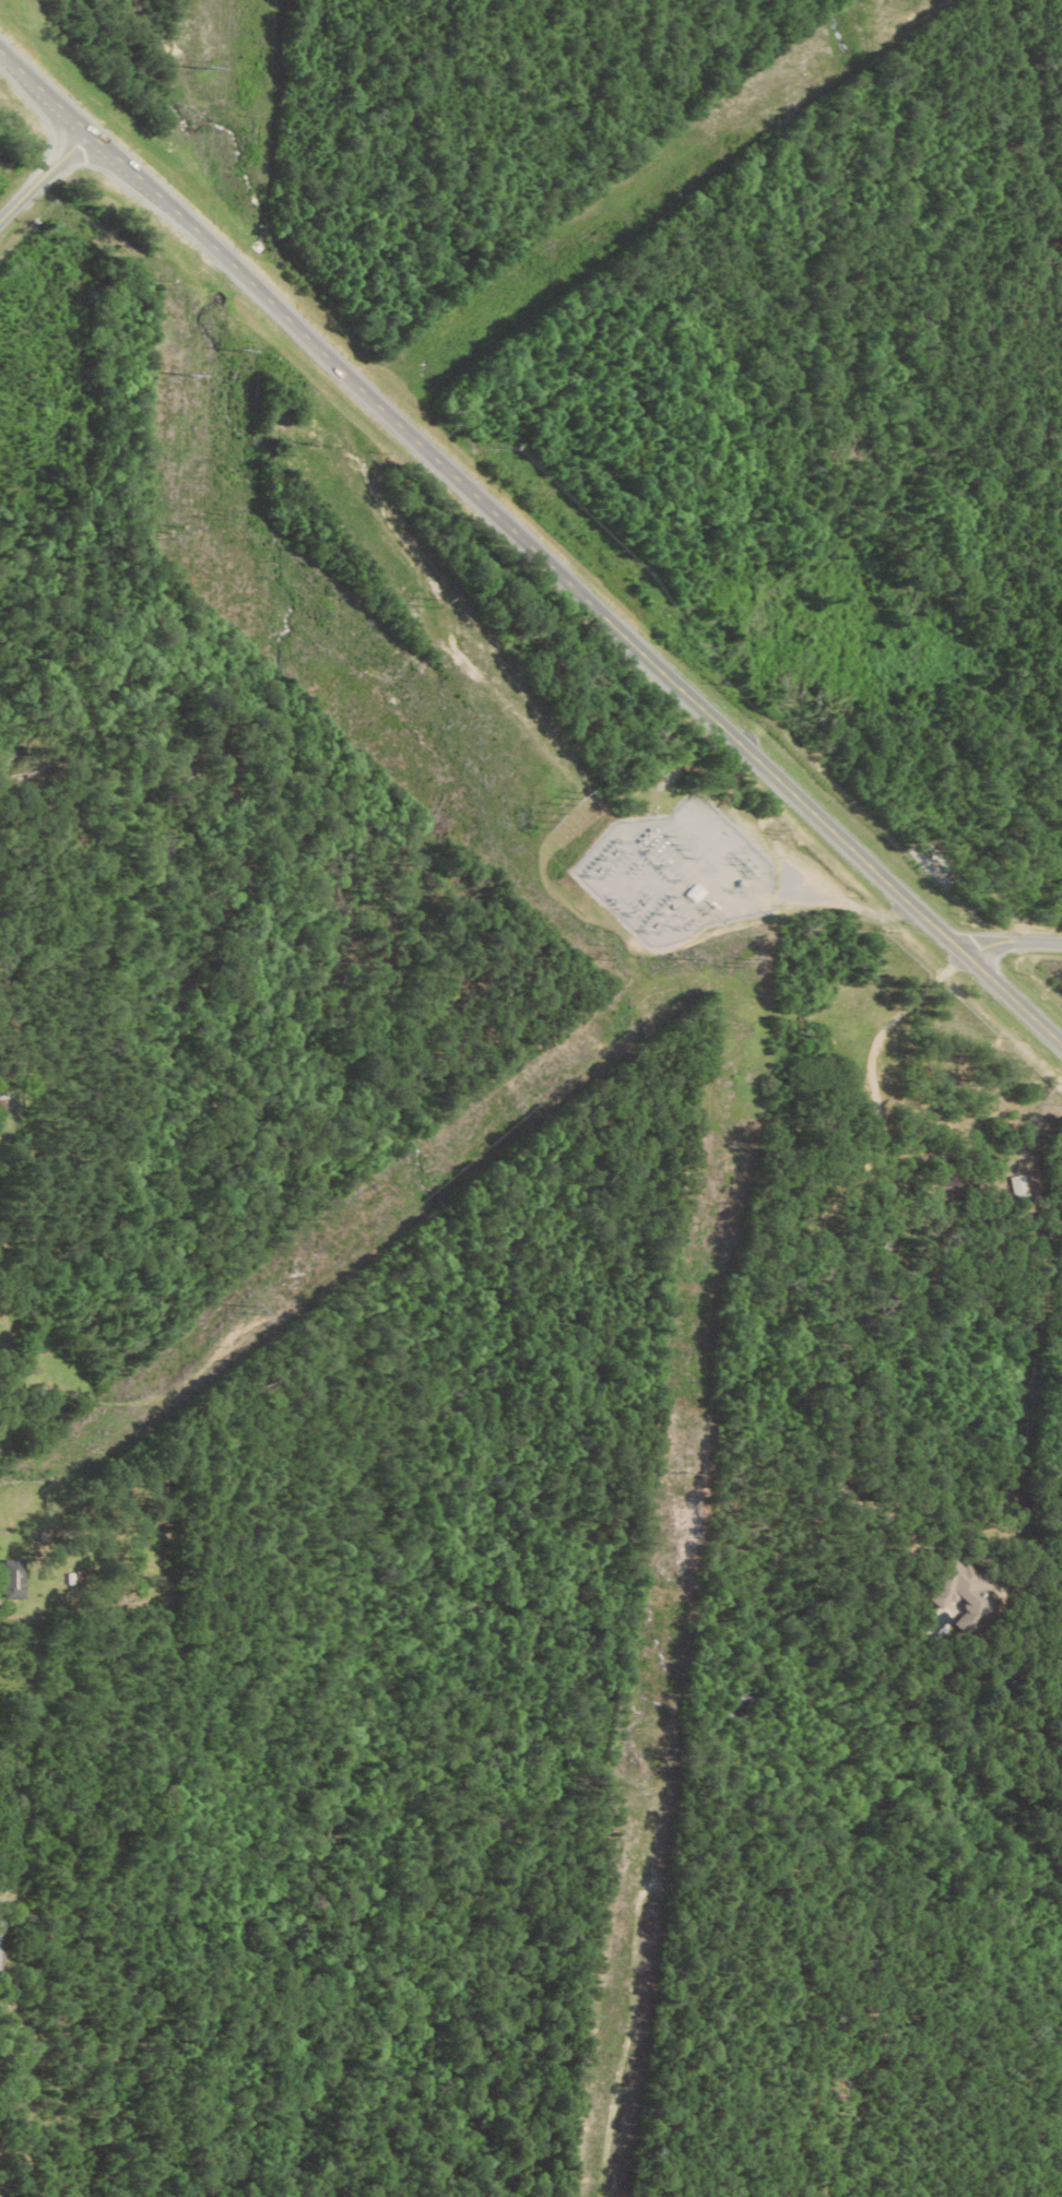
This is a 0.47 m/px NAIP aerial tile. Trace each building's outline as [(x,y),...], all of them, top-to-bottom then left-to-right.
[(682,895),(692,905),(704,892),(694,882),(682,895)] [(967,1619),(970,1615),(976,1619),(988,1603),(977,1595),(983,1585),(955,1565),(954,1566),(942,1557),(914,1595),(939,1614),(946,1605),(967,1619)] [(3,1559),(3,1599),(25,1598),(24,1559),(3,1559)]
